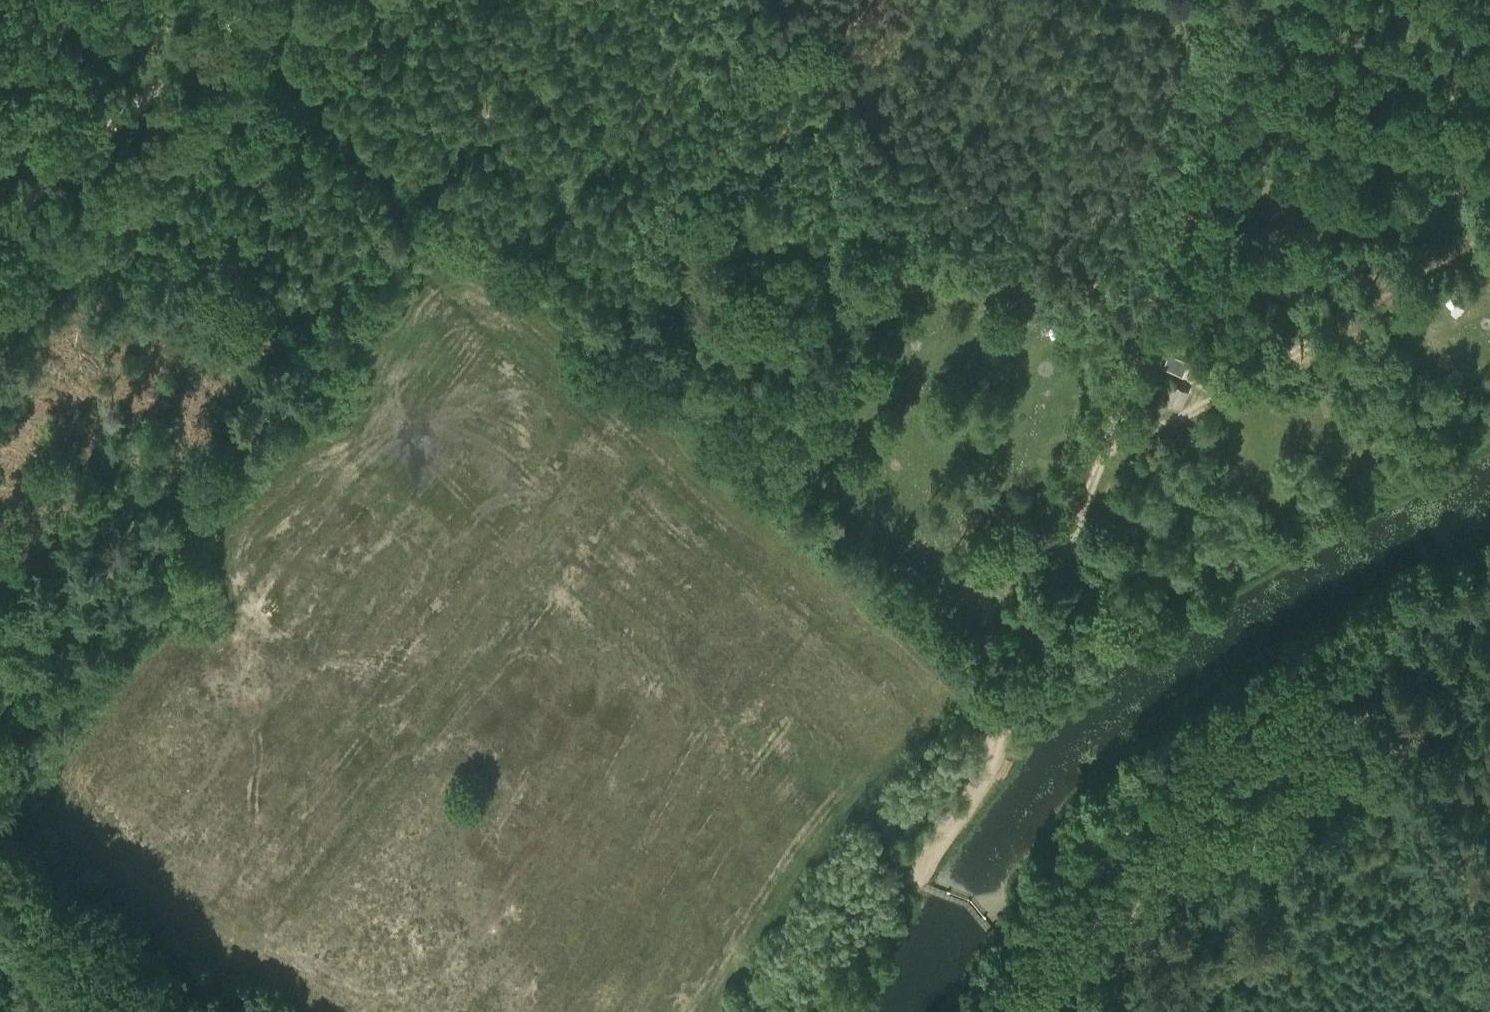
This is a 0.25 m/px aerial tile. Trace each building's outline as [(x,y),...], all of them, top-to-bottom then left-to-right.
[(1171,352),(1165,366),(1185,375),(1191,360),(1171,352)] [(1188,393),(1173,386),(1165,403),(1180,410),(1188,393)]
